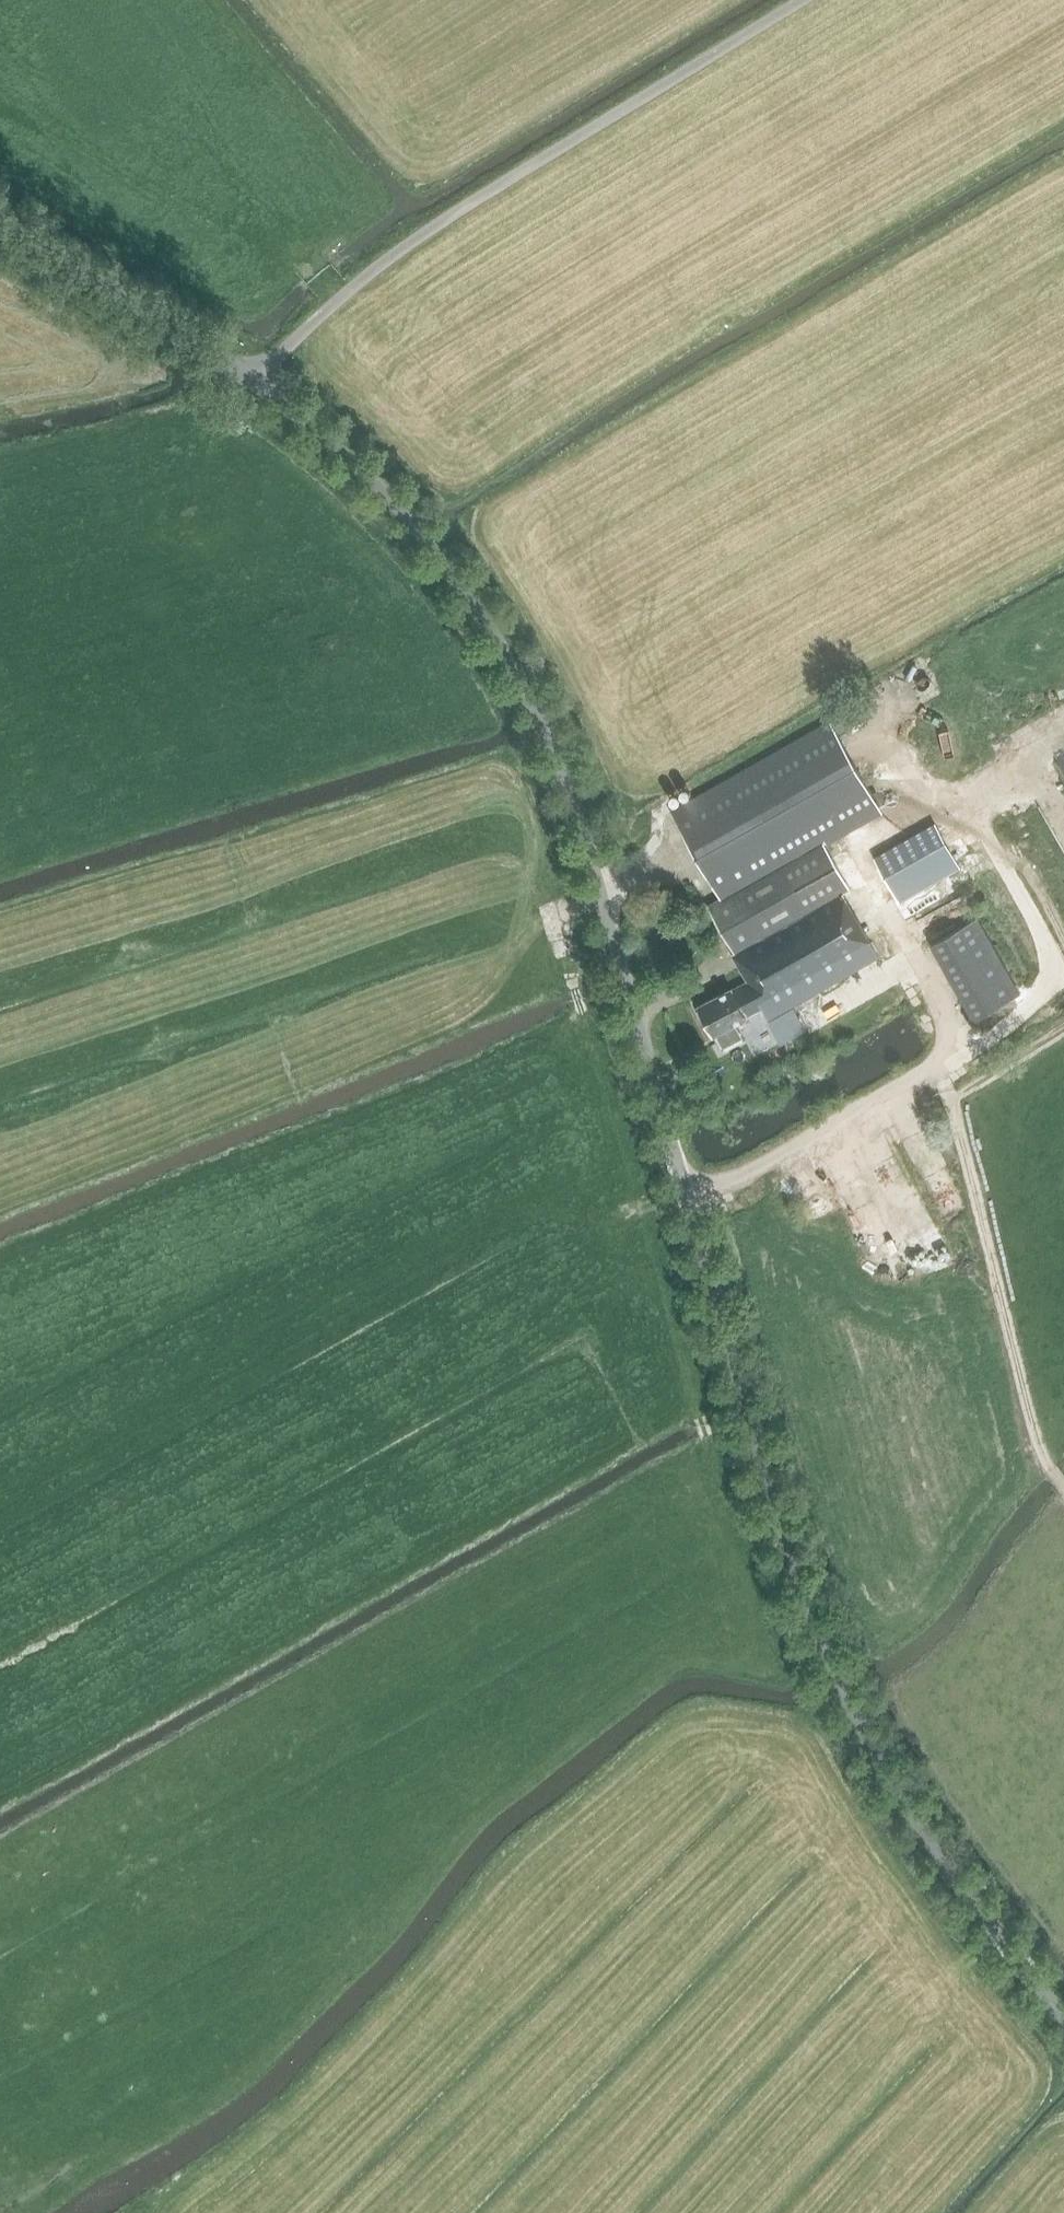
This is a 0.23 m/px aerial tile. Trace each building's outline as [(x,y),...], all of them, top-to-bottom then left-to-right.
[(671,810),(669,811),(721,903),(709,909),(727,940),(733,952),(735,955),(842,894),(850,890),(824,844),(826,843),(880,812),(829,721),(671,810)] [(933,823),(873,856),(895,895),(955,862),(933,823)] [(931,944),(973,1020),(1021,994),(979,917),(931,944)] [(730,988),(697,1006),(713,1035),(715,1034),(723,1047),(741,1037),(734,1024),(746,1017),(745,1016),(730,989),(730,988)]
